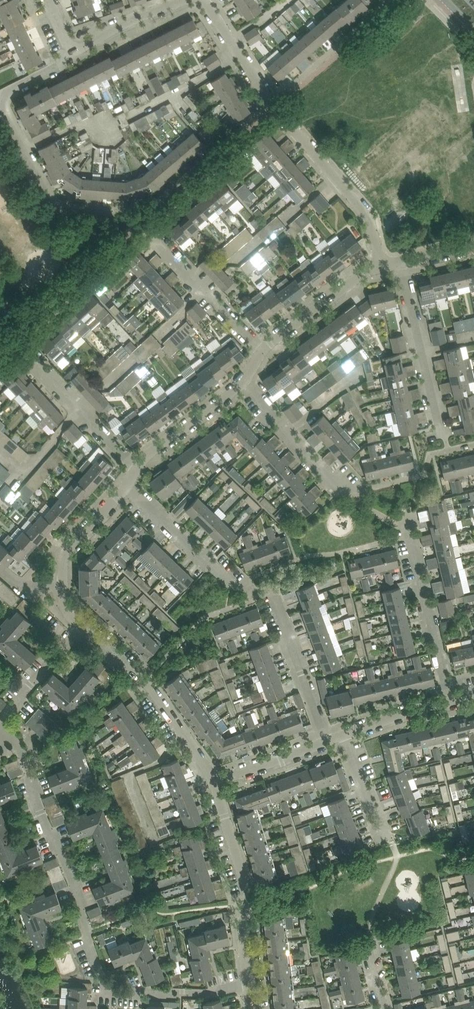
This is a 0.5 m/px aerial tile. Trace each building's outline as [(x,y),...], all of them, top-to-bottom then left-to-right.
[(2,16),(18,8),(16,3),(19,2),(18,0),(0,0),(0,12),(2,16)] [(76,5),(77,9),(75,9),(78,16),(95,10),(93,3),(95,2),(95,0),(91,0),(76,5)] [(239,11),(256,0),(235,0),(238,5),(236,7),(239,11)] [(239,11),(242,16),(244,14),(247,20),(261,11),(257,4),(259,2),(258,0),(256,0),(239,11)] [(295,3),(300,9),(304,5),(300,0),(298,0),(295,3)] [(337,8),(349,23),(355,18),(355,17),(358,14),(346,0),(337,8)] [(358,14),(362,10),(364,12),(369,8),(367,6),(363,0),(346,0),(358,14)] [(110,5),(112,13),(118,12),(115,4),(110,5)] [(334,10),(328,15),(339,28),(347,21),(349,23),(337,8),(335,5),(332,8),(334,10)] [(290,6),(286,10),(291,16),(296,13),(290,6)] [(2,16),(7,27),(22,20),(25,19),(21,12),(20,12),(18,8),(2,16)] [(411,17),(415,22),(423,15),(419,11),(411,17)] [(325,18),(320,22),(330,35),(339,28),(328,15),(326,13),(323,15),(325,18)] [(282,14),(277,17),(283,24),(287,20),(282,14)] [(193,19),(183,24),(190,39),(192,42),(195,40),(193,38),(201,34),(193,19)] [(7,27),(4,28),(4,29),(6,31),(8,30),(12,37),(12,38),(27,31),(22,20),(7,27)] [(317,25),(311,30),(322,42),(330,35),(320,22),(318,20),(315,23),(317,25)] [(273,21),(269,25),(274,31),(278,27),(273,21)] [(183,24),(173,29),(180,44),(181,47),(184,45),(183,43),(190,39),(183,24)] [(256,27),(244,35),(250,45),(262,37),(256,27)] [(265,28),(261,30),(261,31),(265,38),(270,35),(265,28)] [(308,32),(302,37),(313,50),(322,42),(311,30),(309,28),(306,30),(308,32)] [(173,29),(162,35),(170,50),(171,52),(174,51),(173,48),(180,44),(173,29)] [(12,37),(9,39),(10,42),(13,41),(16,47),(17,48),(32,41),(27,31),(12,38),(12,37)] [(162,35),(152,40),(160,55),(161,57),(164,56),(163,53),(170,50),(162,35)] [(299,40),(293,45),(304,57),(313,50),(302,37),(300,35),(297,38),(299,40)] [(152,40),(142,45),(150,60),(151,62),(154,61),(153,59),(160,55),(152,40)] [(16,47),(14,49),(15,52),(18,51),(21,58),(36,51),(32,41),(17,48),(16,47)] [(291,47),(285,52),(296,65),(304,57),(293,45),(292,43),(289,45),(291,47)] [(142,45),(132,50),(140,65),(139,65),(140,68),(141,68),(144,66),(142,64),(149,60),(150,60),(142,45)] [(277,49),(269,56),(272,60),(274,57),(276,60),(287,72),(296,65),(285,52),(283,50),(280,52),(277,49)] [(132,50),(122,55),(129,70),(131,73),(134,71),(132,69),(140,65),(132,50)] [(21,58),(19,59),(20,62),(23,61),(26,69),(38,63),(43,61),(40,54),(38,55),(36,51),(21,58)] [(216,53),(215,53),(203,60),(207,65),(219,58),(216,53)] [(122,55),(112,60),(121,78),(123,77),(122,74),(129,70),(122,55)] [(287,72),(276,60),(274,57),(272,60),(269,56),(260,64),(264,71),(268,68),(279,81),(285,76),(284,75),(287,72)] [(110,57),(100,62),(107,77),(109,80),(112,78),(111,75),(117,72),(112,60),(110,57)] [(222,63),(219,58),(207,65),(209,70),(210,70),(222,63)] [(100,62),(89,67),(97,82),(98,85),(102,83),(100,80),(107,77),(100,62)] [(89,67),(79,73),(86,87),(87,87),(88,90),(91,88),(90,86),(97,82),(89,67)] [(187,72),(182,74),(186,81),(191,79),(187,72)] [(79,73),(69,78),(76,93),(77,92),(78,95),(81,93),(80,91),(86,87),(79,73)] [(213,90),(215,93),(234,81),(231,76),(228,78),(225,73),(211,82),(215,89),(213,90)] [(186,81),(182,74),(177,77),(181,84),(186,81)] [(166,92),(162,84),(162,85),(157,76),(150,80),(158,96),(166,92)] [(69,78),(59,83),(66,98),(68,100),(71,99),(70,96),(76,93),(69,78)] [(219,94),(224,101),(238,92),(234,87),(237,86),(234,81),(215,93),(217,96),(219,94)] [(166,82),(162,84),(166,92),(170,89),(166,82)] [(49,88),(48,88),(56,103),(57,106),(58,105),(60,104),(59,101),(60,101),(66,98),(59,83),(49,88)] [(56,103),(47,86),(40,89),(41,90),(32,95),(31,92),(24,95),(26,98),(20,100),(23,105),(18,108),(22,117),(21,118),(25,125),(26,125),(35,142),(52,133),(46,122),(41,125),(35,113),(56,103)] [(152,89),(146,92),(150,100),(155,97),(152,89)] [(146,92),(142,95),(146,102),(150,100),(146,92)] [(225,109),(227,112),(246,100),(243,96),(241,97),(238,92),(224,101),(228,108),(225,109)] [(146,102),(142,95),(136,98),(140,105),(146,102)] [(183,98),(193,110),(194,111),(196,109),(198,108),(187,95),(183,98)] [(129,96),(124,98),(126,102),(130,110),(135,107),(129,96)] [(79,111),(74,114),(78,120),(78,121),(83,119),(88,116),(85,110),(80,100),(75,103),(79,111)] [(101,103),(104,110),(105,111),(110,108),(106,100),(101,103)] [(246,100),(227,112),(229,115),(232,114),(236,121),(250,111),(247,106),(249,105),(246,100)] [(104,110),(101,103),(100,101),(95,104),(99,112),(104,110)] [(126,102),(121,105),(124,111),(125,111),(125,112),(130,110),(126,102)] [(171,103),(160,108),(164,115),(174,110),(171,103)] [(85,110),(88,116),(89,117),(94,115),(90,107),(85,110)] [(193,110),(188,113),(189,114),(195,121),(195,122),(202,116),(196,109),(194,111),(193,110)] [(124,111),(117,115),(120,120),(126,117),(127,116),(125,112),(125,111),(124,111)] [(155,111),(148,114),(152,121),(159,118),(155,111)] [(74,113),(68,115),(72,123),(78,120),(74,114),(74,113)] [(63,118),(66,123),(67,125),(72,123),(68,115),(63,118)] [(145,116),(134,121),(138,128),(149,123),(145,116)] [(122,128),(130,125),(129,123),(127,120),(120,123),(122,128)] [(129,123),(130,125),(133,131),(138,128),(134,121),(129,123)] [(198,133),(202,137),(208,132),(205,128),(198,133)] [(87,132),(81,135),(79,136),(82,141),(90,137),(87,132)] [(186,135),(182,138),(195,153),(199,150),(200,151),(206,146),(193,132),(187,137),(186,135)] [(208,132),(202,137),(205,142),(212,136),(208,132)] [(249,148),(257,157),(275,141),(267,132),(249,148)] [(90,137),(82,141),(83,143),(85,146),(92,142),(90,137)] [(128,138),(124,142),(129,148),(134,144),(128,138)] [(174,145),(173,146),(186,161),(195,153),(182,138),(180,140),(182,142),(176,147),(174,145)] [(56,141),(39,149),(42,156),(44,155),(46,160),(64,151),(62,147),(64,146),(61,139),(56,141)] [(257,157),(264,166),(283,150),(275,141),(257,157)] [(94,145),(92,142),(85,146),(83,143),(78,146),(82,153),(92,148),(94,145)] [(166,152),(164,154),(177,168),(186,161),(173,146),(171,147),(173,150),(167,155),(166,152)] [(96,147),(95,150),(94,161),(102,161),(102,156),(100,156),(100,147),(96,147)] [(116,148),(112,148),(111,156),(109,156),(108,162),(117,163),(117,152),(116,148)] [(273,174),(278,170),(291,159),(283,150),(264,166),(265,166),(266,165),(273,174)] [(48,163),(46,163),(47,164),(50,172),(67,164),(63,155),(65,153),(64,151),(46,160),(48,163)] [(157,160),(156,161),(168,176),(177,168),(164,154),(163,155),(165,157),(159,162),(157,160)] [(304,156),(295,163),(301,171),(310,164),(304,156)] [(273,174),(281,184),(286,179),(299,168),(295,164),(291,159),(278,170),(273,174)] [(156,164),(148,172),(162,188),(162,187),(160,185),(167,179),(166,178),(168,176),(156,161),(154,162),(156,164)] [(89,197),(91,179),(83,178),(71,170),(67,164),(50,172),(48,173),(54,184),(62,181),(69,185),(67,188),(68,188),(69,186),(77,191),(76,199),(89,200),(89,197)] [(227,182),(232,178),(227,172),(223,167),(218,171),(222,176),(227,182)] [(281,184),(280,184),(288,193),(294,188),(306,177),(302,172),(299,168),(286,179),(281,184)] [(117,181),(116,199),(116,200),(116,202),(129,203),(129,195),(138,192),(139,195),(139,192),(147,189),(152,196),(162,188),(148,172),(142,177),(126,182),(117,181)] [(99,196),(103,197),(104,177),(101,177),(100,180),(91,179),(89,197),(98,198),(99,196)] [(107,199),(116,199),(117,181),(108,180),(108,178),(104,177),(103,197),(107,197),(107,199)] [(306,177),(294,188),(288,193),(297,204),(304,199),(302,197),(314,187),(306,177)] [(232,178),(227,182),(233,189),(238,184),(232,178)] [(223,181),(214,189),(228,207),(238,199),(223,181)] [(243,200),(247,197),(248,196),(252,192),(244,183),(235,191),(243,200)] [(214,189),(205,197),(215,210),(220,206),(224,210),(228,207),(214,189)] [(252,192),(248,196),(251,200),(256,196),(253,192),(252,192)] [(310,202),(315,207),(325,199),(320,193),(310,202)] [(247,197),(243,200),(249,206),(252,203),(253,202),(251,200),(248,196),(247,197)] [(205,197),(196,205),(206,218),(215,210),(205,197)] [(325,199),(315,207),(320,213),(330,204),(325,199)] [(196,205),(186,213),(199,228),(197,226),(206,218),(196,205)] [(258,208),(253,212),(259,218),(263,214),(258,208)] [(304,212),(295,219),(302,228),(311,220),(304,212)] [(188,215),(179,223),(190,236),(199,228),(186,213),(188,215)] [(277,216),(267,224),(272,230),(282,221),(277,216)] [(302,228),(295,219),(289,225),(290,227),(287,230),(295,239),(298,236),(296,234),(302,228)] [(282,221),(272,230),(277,236),(286,227),(282,221)] [(190,236),(179,223),(170,231),(180,243),(179,245),(183,250),(194,240),(190,236)] [(257,233),(262,239),(272,230),(267,224),(257,233)] [(246,227),(240,232),(248,241),(254,236),(246,227)] [(272,230),(262,239),(267,244),(277,236),(272,230)] [(240,232),(237,235),(244,244),(248,241),(240,232)] [(351,233),(342,241),(351,254),(361,247),(351,233)] [(237,235),(228,243),(235,252),(244,244),(237,235)] [(325,239),(315,246),(319,251),(324,257),(334,271),(344,263),(342,261),(332,248),(329,244),(328,244),(325,239)] [(342,241),(332,248),(342,261),(351,254),(342,241)] [(235,252),(228,243),(219,251),(226,260),(235,252)] [(264,246),(258,250),(266,260),(271,255),(273,258),(277,254),(275,252),(273,250),(269,245),(266,248),(264,246)] [(126,250),(114,261),(114,262),(115,262),(117,264),(125,272),(124,273),(125,273),(131,267),(143,256),(139,251),(135,247),(133,249),(131,246),(126,250)] [(258,250),(249,258),(257,268),(266,260),(258,250)] [(157,253),(148,259),(154,267),(163,261),(157,253)] [(131,267),(139,276),(151,265),(143,256),(131,267)] [(199,264),(204,270),(214,261),(209,256),(199,264)] [(324,257),(314,265),(324,278),(334,271),(324,257)] [(249,258),(245,262),(253,272),(257,268),(249,258)] [(310,258),(300,266),(315,285),(324,278),(314,265),(310,258)] [(214,261),(204,270),(209,275),(219,266),(214,261)] [(141,291),(147,285),(160,274),(151,265),(139,276),(133,282),(141,291)] [(291,273),(295,279),(305,292),(315,285),(300,266),(291,273)] [(465,268),(469,284),(471,293),(473,292),(473,266),(465,268)] [(465,268),(453,271),(457,287),(469,284),(465,268)] [(446,269),(441,270),(442,274),(446,290),(447,297),(459,294),(457,287),(453,271),(446,273),(446,269)] [(171,285),(179,278),(172,270),(164,278),(171,285)] [(214,280),(219,286),(228,277),(224,271),(214,280)] [(147,285),(141,291),(145,295),(149,300),(155,294),(168,283),(164,279),(160,274),(147,285)] [(442,274),(430,276),(431,279),(436,300),(447,297),(446,290),(442,274)] [(228,277),(219,286),(224,291),(233,282),(228,277)] [(287,277),(282,281),(298,303),(303,299),(300,296),(305,292),(295,279),(290,282),(287,277)] [(431,279),(419,282),(422,295),(419,296),(421,305),(436,301),(436,300),(431,279)] [(101,281),(92,289),(99,297),(104,293),(108,288),(101,281)] [(275,291),(274,291),(286,307),(291,303),(293,306),(298,303),(282,281),(277,285),(281,290),(276,293),(275,291)] [(155,294),(149,300),(158,308),(176,292),(171,286),(168,283),(155,294)] [(393,288),(381,291),(385,307),(397,305),(393,288)] [(274,291),(265,298),(275,311),(284,304),(286,307),(274,291)] [(369,299),(364,303),(369,315),(373,312),(372,310),(380,309),(381,316),(386,315),(385,307),(381,291),(369,294),(369,299)] [(184,301),(176,292),(158,308),(164,316),(167,320),(176,312),(174,309),(182,302),(184,301)] [(260,292),(250,299),(251,300),(255,305),(265,319),(275,311),(265,298),(260,292)] [(104,293),(99,297),(104,303),(109,299),(104,293)] [(82,300),(81,300),(83,302),(100,320),(105,326),(108,324),(102,318),(109,312),(99,301),(92,294),(87,299),(85,297),(82,300)] [(80,306),(74,310),(85,323),(90,328),(91,329),(100,320),(81,300),(78,303),(80,306)] [(182,302),(174,309),(176,312),(177,312),(185,305),(182,302)] [(187,311),(192,316),(202,307),(197,302),(187,311)] [(355,304),(346,311),(355,325),(369,315),(364,303),(358,307),(355,304)] [(114,304),(110,309),(115,315),(120,310),(114,304)] [(265,319),(255,305),(245,313),(255,326),(265,319)] [(202,307),(192,316),(197,322),(207,313),(202,307)] [(74,310),(65,319),(77,331),(81,336),(90,328),(85,323),(74,310)] [(120,310),(115,315),(121,321),(123,324),(128,320),(125,317),(120,310)] [(346,311),(336,318),(346,332),(355,325),(346,311)] [(472,317),(465,319),(468,331),(473,329),(473,325),(472,317)] [(336,318),(326,326),(340,344),(350,337),(346,332),(336,318)] [(65,319),(57,327),(73,344),(81,336),(77,331),(65,319)] [(468,331),(465,319),(453,322),(456,333),(468,331)] [(441,321),(429,324),(431,331),(430,331),(432,338),(445,335),(443,328),(442,328),(441,321)] [(130,322),(126,326),(132,332),(136,328),(130,322)] [(181,326),(178,329),(186,338),(189,335),(181,326)] [(326,326),(317,333),(327,346),(330,351),(340,344),(326,326)] [(57,327),(48,335),(66,355),(75,347),(73,344),(57,327)] [(178,329),(169,338),(177,346),(186,338),(178,329)] [(317,333),(307,340),(317,353),(321,359),(326,355),(322,350),(327,346),(317,333)] [(152,334),(142,343),(147,348),(157,339),(152,334)] [(66,355),(48,335),(39,343),(57,363),(66,355)] [(390,338),(392,345),(405,342),(403,335),(390,338)] [(445,335),(432,338),(434,345),(447,342),(446,341),(445,336),(445,335)] [(233,336),(221,345),(234,362),(244,355),(240,349),(243,347),(233,336)] [(205,344),(209,350),(219,344),(215,337),(205,344)] [(165,345),(162,348),(167,354),(170,357),(173,353),(179,348),(177,346),(169,338),(163,343),(165,345)] [(157,339),(147,348),(152,353),(161,344),(157,339)] [(307,340),(298,347),(299,349),(307,360),(317,353),(307,340)] [(405,342),(392,345),(394,352),(407,349),(405,342)] [(132,352),(137,357),(147,348),(142,343),(132,352)] [(221,344),(211,351),(216,359),(225,370),(234,362),(221,345),(221,344)] [(119,348),(127,357),(130,354),(122,345),(119,348)] [(363,347),(359,350),(366,360),(370,357),(363,347)] [(444,351),(447,363),(463,359),(460,347),(444,351)] [(147,348),(137,357),(142,362),(152,353),(147,348)] [(299,349),(290,357),(300,370),(304,375),(313,368),(307,360),(299,349)] [(366,360),(359,350),(356,353),(363,362),(366,360)] [(108,358),(104,361),(113,370),(116,367),(121,362),(113,353),(108,358)] [(383,358),(387,376),(407,371),(406,366),(402,367),(399,354),(383,358)] [(201,357),(191,365),(194,368),(195,370),(209,389),(219,382),(217,379),(203,361),(201,357)] [(208,357),(203,361),(217,379),(227,372),(225,370),(216,359),(215,360),(212,362),(208,357)] [(290,357),(280,364),(282,366),(295,383),(305,376),(304,375),(300,370),(290,357)] [(447,363),(444,363),(445,368),(448,368),(449,374),(473,369),(470,357),(463,359),(447,363)] [(435,368),(444,366),(442,358),(433,360),(435,368)] [(113,370),(104,361),(101,364),(109,373),(113,370)] [(344,361),(340,364),(347,374),(351,371),(344,361)] [(8,385),(23,372),(15,363),(7,370),(5,368),(0,374),(0,376),(8,385)] [(101,364),(95,369),(104,378),(109,373),(101,364)] [(139,365),(133,370),(141,379),(143,381),(149,376),(152,373),(144,364),(141,367),(139,365)] [(347,374),(340,364),(336,367),(344,377),(347,374)] [(282,366),(272,374),(282,387),(286,392),(292,400),(302,393),(297,387),(282,366)] [(336,367),(330,372),(337,381),(344,377),(336,367)] [(449,387),(452,386),(468,382),(473,381),(473,375),(473,369),(449,374),(451,381),(448,382),(449,387)] [(185,377),(190,383),(202,399),(206,396),(204,393),(209,389),(195,370),(185,377)] [(70,380),(75,386),(85,377),(80,371),(70,380)] [(365,372),(367,380),(374,379),(372,371),(365,372)] [(384,389),(390,387),(406,383),(405,377),(408,376),(407,371),(387,376),(381,377),(384,389)] [(11,399),(14,397),(31,381),(23,372),(8,385),(3,390),(11,399)] [(330,372),(325,376),(332,385),(337,381),(330,372)] [(272,374),(262,381),(272,394),(269,397),(273,402),(286,392),(282,387),(272,374)] [(128,375),(124,378),(133,387),(136,384),(128,375)] [(325,376),(321,379),(328,388),(332,385),(325,376)] [(75,386),(80,391),(90,382),(85,377),(75,386)] [(124,378),(121,381),(129,390),(133,387),(124,378)] [(328,388),(321,379),(317,381),(325,391),(328,388)] [(31,381),(14,397),(22,405),(27,401),(39,390),(38,389),(31,381)] [(317,381),(311,386),(318,396),(325,391),(317,381)] [(452,386),(452,388),(453,391),(455,398),(458,397),(473,393),(473,381),(468,382),(452,386)] [(90,382),(80,391),(85,396),(94,387),(90,382)] [(440,393),(449,392),(447,382),(439,383),(440,393)] [(190,383),(180,390),(190,403),(199,396),(201,399),(202,399),(190,383)] [(390,387),(393,399),(409,395),(406,383),(390,387)] [(150,391),(154,396),(163,390),(160,384),(150,391)] [(311,386),(306,390),(313,400),(318,396),(311,386)] [(351,390),(355,397),(361,394),(357,387),(351,390)] [(27,401),(35,410),(47,399),(39,390),(27,401)] [(180,390),(170,397),(180,410),(190,403),(180,390)] [(313,400),(306,390),(302,393),(309,403),(313,400)] [(166,391),(156,398),(161,404),(171,418),(180,410),(170,397),(166,391)] [(89,401),(94,406),(104,397),(99,392),(89,401)] [(348,392),(341,396),(349,409),(350,408),(354,403),(348,392)] [(458,397),(461,409),(473,405),(473,393),(458,397)] [(361,394),(355,397),(359,405),(365,402),(361,394)] [(393,399),(396,410),(412,407),(409,395),(393,399)] [(104,397),(94,406),(99,412),(109,403),(104,397)] [(30,414),(39,423),(55,407),(47,399),(35,410),(30,414)] [(284,411),(288,417),(299,409),(298,408),(295,404),(294,403),(284,411)] [(161,404),(151,412),(161,425),(171,418),(161,404)] [(463,420),(473,418),(473,405),(461,409),(463,420)] [(38,423),(37,424),(40,427),(43,427),(47,423),(51,428),(64,416),(55,407),(39,423),(38,423)] [(396,410),(391,412),(394,423),(398,422),(399,422),(418,418),(417,413),(413,413),(412,407),(396,410)] [(357,408),(352,411),(356,419),(361,416),(357,408)] [(299,409),(288,417),(292,423),(303,415),(299,409)] [(368,409),(363,412),(367,419),(372,416),(368,409)] [(135,410),(125,417),(128,421),(142,439),(151,432),(142,419),(140,416),(135,410)] [(151,412),(142,419),(151,432),(161,425),(151,412)] [(236,436),(237,436),(249,427),(238,415),(227,424),(236,436)] [(306,440),(310,443),(331,424),(323,415),(311,426),(315,432),(306,440)] [(361,416),(356,419),(360,426),(365,423),(361,416)] [(372,416),(367,419),(371,426),(376,423),(372,416)] [(128,421),(125,417),(111,427),(120,439),(124,436),(132,447),(142,439),(128,421)] [(416,423),(419,423),(418,418),(398,422),(401,434),(418,430),(416,423)] [(463,420),(466,432),(473,431),(473,418),(463,420)] [(322,439),(327,444),(344,429),(336,420),(331,424),(310,443),(313,447),(322,439)] [(232,439),(236,436),(227,424),(225,422),(215,429),(235,455),(237,454),(230,444),(234,441),(232,439)] [(73,423),(63,432),(68,437),(78,428),(73,423)] [(237,436),(248,449),(259,439),(249,427),(237,436)] [(68,437),(73,443),(83,434),(78,428),(68,437)] [(232,457),(235,455),(215,429),(206,436),(216,450),(220,448),(222,450),(225,448),(232,457)] [(329,452),(332,456),(347,442),(352,438),(344,429),(327,444),(331,449),(329,452)] [(2,447),(10,438),(4,432),(1,430),(0,431),(0,445),(2,447)] [(379,431),(372,433),(374,441),(380,439),(379,431)] [(213,453),(216,450),(206,436),(196,443),(216,470),(218,468),(211,458),(215,455),(213,453)] [(2,447),(11,454),(19,446),(10,438),(2,447)] [(248,449),(256,458),(269,446),(262,438),(260,439),(259,439),(248,449)] [(335,453),(332,456),(336,459),(338,457),(343,462),(354,453),(355,451),(356,451),(360,447),(352,438),(347,442),(335,453)] [(398,438),(395,439),(402,471),(414,468),(410,451),(405,452),(405,449),(400,450),(398,438)] [(391,455),(386,456),(391,474),(402,471),(395,439),(391,440),(394,451),(390,452),(391,455)] [(213,472),(216,470),(196,443),(186,450),(197,465),(201,462),(203,464),(206,462),(213,472)] [(374,444),(371,445),(379,477),(391,474),(386,456),(382,457),(381,455),(376,456),(374,444)] [(379,477),(371,445),(368,445),(371,457),(367,458),(367,461),(363,462),(367,480),(379,477)] [(19,446),(11,454),(14,457),(20,463),(28,454),(22,448),(19,446)] [(99,446),(88,459),(106,475),(114,466),(109,462),(111,459),(99,446)] [(256,458),(263,466),(277,454),(269,446),(256,458)] [(61,461),(66,455),(57,447),(52,453),(61,461)] [(193,468),(197,465),(186,450),(177,458),(197,484),(199,482),(192,473),(195,470),(193,468)] [(52,453),(49,456),(58,464),(61,461),(52,453)] [(263,466),(271,474),(284,462),(277,454),(263,466)] [(464,456),(468,474),(473,473),(473,476),(473,454),(464,456)] [(49,456),(46,460),(55,468),(58,464),(49,456)] [(464,456),(452,459),(460,491),(463,491),(460,479),(465,478),(464,475),(468,474),(464,456)] [(194,486),(197,484),(177,458),(168,465),(178,479),(182,477),(183,479),(187,476),(194,486)] [(80,469),(85,473),(98,484),(106,475),(88,459),(80,469)] [(460,491),(452,459),(440,462),(445,479),(449,478),(450,481),(454,480),(457,492),(460,491)] [(46,460),(42,465),(51,473),(55,468),(46,460)] [(271,474),(278,482),(291,470),(284,462),(271,474)] [(46,479),(51,473),(42,465),(36,471),(46,479)] [(182,484),(178,479),(168,465),(167,465),(169,467),(159,474),(172,491),(182,484)] [(233,467),(229,472),(234,477),(239,473),(233,467)] [(278,482),(285,490),(298,478),(291,470),(278,482)] [(36,471),(33,474),(38,478),(43,482),(45,479),(36,471)] [(223,471),(219,475),(225,481),(229,476),(223,471)] [(85,473),(78,482),(90,493),(98,484),(85,473)] [(239,473),(234,477),(241,483),(245,479),(239,473)] [(33,474),(30,478),(40,486),(43,482),(33,474)] [(162,499),(172,491),(159,474),(150,482),(162,499)] [(63,479),(60,483),(67,489),(80,500),(82,502),(90,493),(78,482),(75,480),(71,476),(66,482),(63,479)] [(30,478),(25,484),(34,492),(40,486),(30,478)] [(290,500),(305,486),(298,478),(285,490),(292,498),(290,500)] [(233,480),(229,485),(234,490),(239,486),(233,480)] [(249,482),(244,487),(250,492),(255,488),(249,482)] [(3,499),(11,489),(6,484),(0,491),(0,496),(3,499)] [(29,498),(34,492),(25,484),(20,490),(22,492),(29,498)] [(239,486),(234,490),(241,496),(245,491),(239,486)] [(290,500),(297,508),(310,496),(303,488),(306,486),(305,486),(290,500)] [(255,488),(250,492),(256,498),(261,494),(255,488)] [(11,489),(3,499),(8,503),(9,502),(17,494),(11,489)] [(67,489),(59,498),(72,509),(80,500),(67,489)] [(17,494),(9,502),(17,509),(21,504),(16,501),(20,496),(19,495),(22,492),(20,490),(17,494)] [(22,492),(19,495),(28,503),(31,500),(27,496),(22,492)] [(172,510),(177,515),(193,497),(189,493),(172,510)] [(249,495),(244,500),(250,505),(255,501),(249,495)] [(310,496),(297,508),(305,516),(318,504),(310,496)] [(185,510),(193,517),(206,505),(198,497),(185,510)] [(265,497),(260,502),(266,507),(271,503),(265,497)] [(59,498),(52,507),(64,518),(72,509),(59,498)] [(447,510),(444,498),(428,502),(430,509),(426,510),(427,515),(447,510)] [(255,501),(250,505),(256,511),(261,506),(255,501)] [(271,503),(266,507),(272,513),(276,508),(271,503)] [(193,517),(201,525),(214,512),(206,505),(193,517)] [(52,507),(44,516),(56,527),(64,518),(52,507)] [(447,510),(427,515),(429,520),(432,519),(434,525),(457,520),(454,508),(447,510)] [(36,510),(28,519),(34,524),(38,527),(46,534),(54,526),(56,528),(56,527),(44,516),(36,510)] [(201,525),(209,532),(221,520),(214,512),(201,525)] [(276,517),(281,522),(286,518),(280,512),(276,517)] [(127,516),(119,525),(143,548),(145,546),(136,537),(139,534),(137,532),(141,528),(127,516)] [(286,518),(281,522),(288,528),(292,524),(286,518)] [(432,533),(429,534),(430,539),(450,534),(458,532),(457,528),(463,527),(461,519),(457,520),(434,525),(430,526),(432,533)] [(209,532),(217,540),(229,527),(221,520),(209,532)] [(34,524),(25,533),(38,544),(46,534),(34,524)] [(119,525),(111,533),(124,546),(127,543),(129,545),(132,542),(141,550),(143,548),(119,525)] [(271,525),(268,526),(280,557),(292,553),(285,536),(281,538),(280,535),(275,536),(271,525)] [(267,543),(262,545),(269,562),(280,557),(268,526),(266,527),(270,539),(266,540),(267,543)] [(25,533),(19,527),(11,536),(30,552),(38,544),(25,533)] [(229,527),(217,540),(225,548),(237,535),(229,527)] [(111,533),(103,542),(127,565),(128,563),(120,555),(123,551),(121,549),(124,546),(111,533)] [(249,533),(246,535),(257,566),(269,562),(262,545),(258,546),(257,543),(253,545),(249,533)] [(11,536),(9,534),(1,543),(14,555),(20,560),(24,555),(26,557),(30,552),(11,536)] [(434,543),(436,549),(452,546),(450,534),(430,539),(431,544),(434,543)] [(257,566),(246,535),(243,536),(247,547),(243,548),(244,551),(240,553),(246,570),(257,566)] [(141,553),(149,561),(162,548),(154,541),(141,553)] [(103,542),(94,551),(107,563),(110,560),(112,562),(116,559),(124,567),(127,565),(103,542)] [(1,571),(5,565),(6,566),(8,564),(7,563),(14,555),(1,543),(0,543),(0,571),(1,571)] [(434,557),(435,562),(455,557),(452,546),(436,549),(438,556),(434,557)] [(149,561),(157,569),(170,556),(162,548),(149,561)] [(395,549),(383,552),(390,584),(393,584),(390,572),(395,571),(394,568),(399,567),(395,549)] [(82,595),(92,605),(104,593),(101,591),(101,568),(106,562),(107,564),(107,563),(94,551),(81,564),(81,567),(80,567),(80,578),(79,578),(79,579),(79,581),(80,581),(80,592),(82,592),(82,595)] [(383,552),(371,555),(375,572),(379,571),(380,575),(385,574),(387,585),(390,584),(383,552)] [(371,555),(359,558),(367,590),(369,589),(370,589),(368,578),(371,577),(371,573),(375,572),(371,555)] [(160,576),(162,579),(177,563),(170,556),(157,569),(162,573),(160,576)] [(440,566),(442,573),(458,569),(455,557),(435,562),(437,567),(440,566)] [(367,590),(359,558),(347,561),(351,578),(356,577),(356,580),(361,579),(364,591),(367,590)] [(169,579),(173,583),(185,571),(177,563),(162,579),(166,582),(169,579)] [(129,567),(125,571),(131,576),(133,578),(137,574),(135,572),(129,567)] [(440,580),(441,585),(461,581),(458,569),(442,573),(443,580),(440,580)] [(185,571),(173,583),(181,591),(193,578),(185,571)] [(134,584),(125,575),(121,580),(130,589),(134,584)] [(145,581),(139,576),(135,581),(141,586),(145,581)] [(0,579),(0,595),(1,596),(0,597),(0,604),(4,599),(12,606),(20,597),(0,579)] [(147,592),(151,587),(145,581),(141,586),(147,592)] [(461,581),(441,585),(442,590),(445,590),(447,596),(464,592),(461,581)] [(137,596),(141,591),(134,584),(130,589),(137,596)] [(297,590),(301,600),(317,594),(313,584),(297,590)] [(383,591),(385,602),(402,598),(400,587),(383,591)] [(150,595),(156,601),(161,596),(155,590),(150,595)] [(127,609),(109,592),(106,596),(104,593),(92,605),(103,614),(102,615),(102,616),(104,617),(104,618),(105,617),(112,624),(127,609)] [(151,600),(144,593),(140,598),(147,605),(151,600)] [(302,611),(321,604),(317,594),(301,600),(304,610),(302,611)] [(161,596),(156,601),(162,607),(167,602),(161,596)] [(36,608),(24,598),(15,609),(18,611),(11,619),(8,617),(1,625),(3,627),(0,631),(0,646),(8,654),(7,656),(15,663),(17,661),(26,668),(37,655),(16,638),(30,622),(27,618),(36,608)] [(385,602),(388,613),(405,608),(402,598),(385,602)] [(355,601),(357,609),(363,607),(361,599),(355,601)] [(438,602),(440,609),(453,606),(451,599),(438,602)] [(151,609),(156,604),(151,600),(147,605),(151,609)] [(304,610),(302,611),(305,621),(328,613),(324,603),(321,604),(304,610)] [(172,613),(176,617),(184,608),(180,605),(172,613)] [(453,606),(440,609),(442,616),(455,613),(453,606)] [(168,617),(158,607),(153,612),(164,622),(168,617)] [(363,607),(357,609),(359,617),(365,615),(363,607)] [(258,608),(246,612),(258,643),(261,642),(257,630),(261,629),(260,626),(264,625),(258,608)] [(388,613),(390,623),(407,619),(405,608),(388,613)] [(112,624),(120,631),(119,632),(120,633),(120,632),(122,634),(130,641),(144,625),(127,609),(112,624)] [(246,612),(235,616),(241,633),(246,631),(247,634),(250,633),(254,644),(255,644),(258,643),(246,612)] [(328,613),(305,621),(309,631),(325,625),(326,625),(332,623),(328,613)] [(235,616),(224,620),(235,651),(238,650),(234,639),(238,637),(237,634),(241,633),(235,616)] [(174,632),(179,627),(168,617),(164,622),(174,632)] [(356,618),(350,619),(352,627),(358,625),(356,618)] [(390,623),(393,634),(410,630),(407,619),(390,623)] [(224,620),(212,624),(216,634),(218,641),(223,639),(224,642),(228,641),(232,652),(235,651),(224,620)] [(130,641),(137,648),(136,649),(137,649),(138,650),(139,651),(140,650),(147,657),(162,642),(144,625),(130,641)] [(309,631),(313,642),(329,635),(326,625),(309,631)] [(358,625),(352,627),(354,635),(360,634),(358,625)] [(393,634),(395,644),(412,640),(410,630),(393,634)] [(313,642),(317,652),(333,646),(329,635),(313,642)] [(412,640),(395,644),(398,655),(415,651),(412,640)] [(372,641),(365,643),(367,651),(373,649),(372,641)] [(461,641),(446,644),(448,652),(451,651),(454,664),(455,667),(466,664),(467,664),(463,648),(461,641)] [(250,649),(254,659),(270,653),(267,643),(250,649)] [(463,648),(467,664),(473,662),(473,645),(471,646),(463,648)] [(333,646),(317,652),(320,662),(337,656),(333,646)] [(363,646),(357,648),(359,657),(364,655),(365,655),(363,646)] [(373,649),(367,651),(369,659),(375,657),(373,649)] [(254,659),(257,670),(274,663),(270,653),(254,659)] [(419,655),(416,656),(423,688),(435,685),(431,668),(426,669),(426,666),(421,667),(419,655)] [(337,656),(320,662),(324,672),(341,666),(337,656)] [(412,672),(407,673),(412,691),(423,688),(416,656),(413,656),(415,668),(411,669),(412,672)] [(197,664),(200,672),(218,666),(215,657),(197,664)] [(103,682),(113,671),(107,666),(101,661),(92,672),(87,667),(69,687),(53,673),(42,686),(50,693),(48,695),(57,703),(59,700),(71,711),(85,695),(87,697),(95,688),(92,686),(99,678),(103,682)] [(226,661),(220,663),(222,671),(228,669),(226,661)] [(388,678),(384,679),(388,696),(400,693),(392,661),(389,662),(392,673),(388,674),(388,678)] [(395,661),(392,661),(400,693),(412,691),(407,673),(403,674),(402,671),(398,672),(395,661)] [(257,670),(261,680),(278,674),(274,663),(257,670)] [(372,666),(369,667),(377,699),(388,696),(384,679),(380,680),(379,677),(375,678),(372,666)] [(365,683),(361,684),(365,702),(377,699),(369,667),(366,667),(369,679),(364,680),(365,683)] [(211,672),(213,680),(221,677),(218,669),(211,672)] [(228,669),(222,671),(225,679),(231,676),(228,669)] [(196,692),(182,673),(165,685),(171,693),(170,694),(172,696),(171,696),(172,697),(173,696),(179,704),(196,692)] [(261,680),(256,682),(260,692),(265,690),(266,690),(282,684),(278,674),(261,680)] [(216,688),(224,685),(221,677),(213,680),(216,688)] [(353,704),(350,690),(328,695),(324,678),(318,679),(324,704),(328,703),(331,716),(355,710),(353,704)] [(233,681),(227,683),(230,691),(236,689),(233,681)] [(356,682),(348,684),(350,690),(353,704),(354,704),(365,702),(361,684),(356,685),(356,682)] [(282,684),(265,690),(269,700),(286,694),(282,684)] [(228,696),(226,689),(217,691),(220,699),(228,696)] [(236,689),(230,691),(233,699),(239,697),(236,689)] [(179,704),(185,713),(184,714),(185,716),(186,716),(192,724),(210,712),(196,692),(179,704)] [(294,694),(297,702),(302,700),(300,692),(294,694)] [(104,721),(107,725),(137,704),(134,700),(126,706),(122,700),(108,710),(111,716),(104,721)] [(240,702),(235,704),(238,712),(244,709),(240,702)] [(117,724),(120,728),(134,718),(131,713),(139,707),(137,704),(107,725),(109,729),(117,724)] [(273,705),(271,706),(282,737),(293,733),(287,716),(283,718),(282,715),(278,716),(273,705)] [(269,723),(264,724),(271,741),(282,737),(271,706),(267,707),(271,719),(268,720),(269,723)] [(26,722),(47,741),(60,726),(39,707),(26,722)] [(291,715),(287,716),(293,733),(305,729),(298,709),(290,712),(291,715)] [(210,712),(192,724),(198,733),(197,733),(198,734),(199,735),(199,736),(200,735),(206,744),(209,742),(221,733),(223,731),(229,728),(222,718),(217,722),(210,712)] [(251,713),(248,714),(259,745),(271,741),(264,724),(263,722),(259,723),(255,725),(251,713)] [(246,731),(242,733),(247,747),(248,750),(259,745),(248,714),(245,715),(245,716),(249,727),(245,728),(246,731)] [(117,739),(119,742),(149,721),(146,718),(138,724),(134,718),(120,728),(124,734),(117,739)] [(466,736),(470,735),(466,718),(454,721),(462,753),(465,752),(462,741),(466,740),(466,736)] [(473,753),(473,719),(467,721),(466,718),(470,735),(473,753)] [(129,741),(133,746),(147,736),(143,731),(152,725),(149,721),(119,742),(122,746),(129,741)] [(459,754),(462,753),(454,721),(443,724),(447,741),(451,740),(452,743),(456,742),(459,754)] [(442,742),(447,741),(443,724),(431,726),(438,758),(441,758),(439,746),(443,745),(442,742)] [(435,759),(438,758),(431,726),(419,729),(423,746),(428,745),(428,749),(432,748),(435,759)] [(419,748),(423,746),(419,729),(407,732),(415,764),(418,763),(415,752),(419,751),(419,748)] [(412,765),(415,764),(407,732),(395,735),(396,738),(400,752),(404,751),(405,754),(409,753),(412,765)] [(225,739),(221,733),(209,742),(219,757),(247,747),(242,733),(225,739)] [(129,757),(132,760),(162,739),(159,735),(151,741),(147,736),(133,746),(136,751),(129,757)] [(85,756),(84,755),(81,746),(78,747),(74,737),(59,743),(68,768),(48,776),(55,791),(65,787),(66,790),(76,786),(75,783),(90,777),(82,757),(85,756)] [(404,769),(400,752),(396,738),(382,741),(390,774),(404,769)] [(162,739),(132,760),(134,764),(142,759),(145,764),(160,754),(156,749),(164,743),(162,739)] [(118,760),(120,768),(132,764),(129,756),(118,760)] [(5,764),(11,778),(23,773),(18,759),(5,764)] [(166,775),(166,776),(186,768),(185,764),(181,765),(178,759),(162,766),(166,775)] [(333,760),(310,768),(316,785),(317,788),(340,779),(344,791),(350,789),(342,766),(336,768),(333,760)] [(113,761),(107,765),(110,770),(116,766),(113,761)] [(450,761),(444,762),(446,770),(452,769),(450,761)] [(166,775),(160,777),(164,788),(170,786),(186,780),(184,774),(188,772),(186,768),(166,776),(166,775)] [(310,768),(299,773),(310,803),(313,802),(309,791),(313,790),(312,787),(316,785),(310,768)] [(408,779),(404,769),(390,774),(387,775),(391,785),(408,779)] [(452,769),(446,770),(448,779),(454,777),(452,769)] [(443,771),(437,772),(439,781),(445,779),(443,771)] [(299,773),(287,777),(293,794),(298,792),(299,795),(303,793),(307,804),(310,803),(299,773)] [(287,777),(276,781),(287,812),(291,811),(286,799),(290,798),(289,795),(293,794),(287,777)] [(111,782),(113,788),(124,783),(122,778),(111,782)] [(411,789),(408,779),(391,785),(395,796),(411,789)] [(18,795),(12,780),(2,784),(0,781),(0,802),(18,795)] [(170,786),(174,796),(194,788),(193,784),(189,786),(186,780),(170,786)] [(265,785),(266,788),(271,802),(275,800),(276,803),(281,802),(285,813),(287,812),(276,781),(265,785)] [(455,782),(449,783),(451,792),(457,790),(455,782)] [(113,788),(115,793),(126,789),(124,783),(113,788)] [(446,784),(440,786),(442,794),(448,793),(446,784)] [(142,791),(144,796),(154,792),(152,788),(142,791)] [(174,796),(178,806),(194,800),(192,794),(196,792),(194,788),(174,796)] [(236,799),(240,813),(257,807),(271,802),(266,788),(236,799)] [(115,793),(117,799),(128,795),(126,789),(115,793)] [(415,800),(411,789),(395,796),(399,806),(415,800)] [(457,790),(451,792),(453,800),(459,798),(457,790)] [(154,792),(144,796),(146,801),(156,797),(154,792)] [(43,798),(54,826),(66,821),(58,800),(55,793),(43,798)] [(117,799),(119,805),(131,800),(128,795),(117,799)] [(328,803),(332,814),(349,807),(345,797),(328,803)] [(119,805),(122,810),(133,806),(131,800),(119,805)] [(178,806),(182,816),(202,808),(201,804),(196,806),(194,800),(178,806)] [(419,809),(415,800),(399,806),(403,816),(422,809),(421,808),(419,809)] [(460,803),(454,805),(456,813),(462,811),(460,803)] [(451,805),(445,807),(447,815),(453,813),(451,805)] [(122,810),(124,816),(135,811),(133,806),(122,810)] [(241,827),(244,837),(264,831),(257,807),(240,813),(237,814),(240,824),(239,824),(239,825),(240,827),(240,828),(241,827)] [(332,814),(336,824),(353,818),(349,807),(332,814)] [(150,812),(152,816),(162,812),(160,808),(150,812)] [(202,808),(182,816),(186,826),(202,820),(200,814),(204,812),(202,808)] [(77,819),(67,823),(73,839),(93,831),(95,835),(97,835),(101,846),(99,847),(103,855),(119,849),(115,839),(118,838),(113,828),(111,829),(103,809),(88,815),(87,812),(85,813),(76,816),(77,819)] [(425,819),(422,809),(403,816),(405,815),(409,825),(425,819)] [(124,816),(126,821),(137,817),(135,811),(124,816)] [(462,811),(456,813),(458,820),(464,819),(462,811)] [(162,812),(152,816),(154,821),(164,817),(162,812)] [(453,813),(447,815),(448,823),(455,821),(453,813)] [(299,814),(293,816),(295,824),(301,822),(299,814)] [(289,815),(281,817),(283,825),(292,822),(289,815)] [(126,821),(128,827),(139,822),(137,817),(126,821)] [(336,824),(340,834),(356,828),(353,818),(336,824)] [(429,829),(425,819),(409,825),(413,835),(429,829)] [(128,827),(130,833),(142,828),(139,822),(128,827)] [(465,824),(459,826),(461,834),(467,832),(465,824)] [(293,825),(284,828),(287,836),(295,833),(293,825)] [(303,827),(297,829),(299,837),(306,835),(303,827)] [(0,831),(0,855),(8,875),(23,869),(24,871),(34,867),(33,864),(44,860),(37,845),(17,853),(7,828),(0,831)] [(130,833),(132,838),(144,834),(142,828),(130,833)] [(340,834),(344,844),(360,838),(356,828),(340,834)] [(248,850),(251,860),(271,854),(264,831),(244,837),(247,847),(246,847),(246,848),(247,850),(248,850)] [(467,832),(461,834),(463,841),(469,840),(467,832)] [(287,836),(289,845),(298,842),(295,833),(287,836)] [(306,835),(299,837),(302,845),(313,841),(310,833),(306,835)] [(132,838),(135,844),(146,839),(144,834),(132,838)] [(173,848),(175,852),(210,841),(208,837),(199,840),(197,834),(180,839),(182,845),(173,848)] [(360,838),(344,844),(347,854),(364,848),(360,838)] [(146,839),(135,844),(137,849),(148,845),(146,839)] [(185,854),(187,860),(203,855),(201,848),(211,845),(210,841),(175,852),(176,856),(185,854)] [(299,845),(290,847),(294,861),(296,861),(303,858),(299,845)] [(310,847),(303,849),(306,858),(312,855),(310,847)] [(113,880),(93,888),(99,904),(109,900),(110,903),(119,899),(121,898),(119,896),(135,890),(127,869),(129,868),(125,858),(123,859),(119,849),(103,855),(107,865),(109,865),(113,876),(111,876),(113,880)] [(271,854),(251,860),(254,870),(253,870),(253,871),(254,871),(254,873),(255,873),(258,883),(279,877),(271,854)] [(180,869),(181,873),(216,862),(215,857),(205,861),(203,855),(187,860),(188,866),(180,869)] [(312,855),(306,858),(310,870),(316,868),(312,855)] [(52,883),(55,890),(68,885),(59,864),(57,857),(44,862),(52,883)] [(296,861),(294,861),(298,874),(307,871),(303,858),(296,861)] [(191,874),(193,880),(210,875),(208,869),(218,866),(216,862),(181,873),(182,877),(191,874)] [(468,883),(473,882),(473,870),(465,872),(468,883)] [(186,889),(187,893),(223,883),(221,878),(211,881),(210,875),(193,880),(195,886),(186,889)] [(155,879),(157,889),(165,887),(164,883),(176,881),(175,876),(155,879)] [(223,883),(187,893),(189,898),(198,895),(200,901),(216,896),(214,890),(224,887),(223,883)] [(450,887),(444,889),(446,897),(452,896),(450,887)] [(45,893),(35,897),(34,897),(35,900),(20,906),(28,926),(25,927),(29,937),(32,936),(36,947),(52,941),(42,915),(62,908),(56,892),(46,896),(45,893)] [(159,903),(161,910),(169,908),(167,900),(159,903)] [(87,910),(92,924),(106,919),(103,912),(102,912),(100,906),(87,910)] [(275,1008),(297,1008),(285,917),(304,914),(303,908),(274,912),(274,918),(264,919),(266,929),(264,930),(265,930),(265,932),(265,933),(266,933),(268,953),(267,953),(267,954),(268,954),(268,956),(268,957),(269,957),(271,977),(270,977),(270,978),(271,978),(271,980),(271,981),(272,980),(274,1001),(273,1001),(274,1004),(275,1004),(275,1008)] [(141,914),(131,918),(133,923),(134,925),(141,923),(140,920),(143,919),(141,914)] [(200,917),(179,922),(180,927),(201,922),(200,917)] [(133,923),(131,918),(121,922),(123,927),(133,923)] [(226,925),(215,928),(219,945),(230,942),(226,925)] [(215,928),(205,930),(209,947),(219,945),(215,928)] [(456,931),(446,933),(448,941),(449,941),(460,938),(458,930),(456,931)] [(98,935),(101,945),(106,943),(102,933),(98,935)] [(205,933),(189,937),(194,958),(194,959),(208,956),(211,955),(209,947),(206,933),(205,933)] [(443,933),(437,935),(439,943),(445,941),(443,933)] [(173,935),(166,936),(172,961),(177,960),(173,940),(174,940),(173,935)] [(146,937),(130,943),(135,957),(138,964),(141,963),(157,957),(156,956),(158,956),(156,950),(151,952),(146,937)] [(390,943),(393,954),(410,950),(408,939),(390,943)] [(125,961),(135,957),(130,943),(129,941),(119,945),(125,961)] [(445,941),(439,943),(441,951),(447,949),(445,941)] [(303,946),(300,946),(300,951),(304,950),(308,950),(307,942),(303,943),(303,946)] [(449,946),(451,955),(457,953),(455,944),(449,946)] [(115,965),(125,961),(119,945),(108,949),(115,965)] [(393,954),(395,964),(413,960),(410,950),(393,954)] [(324,969),(324,972),(357,964),(354,952),(336,956),(337,961),(334,962),(335,966),(324,969)] [(457,953),(451,955),(453,962),(459,960),(457,953)] [(448,954),(442,956),(444,964),(450,962),(448,954)] [(191,960),(194,970),(210,966),(208,956),(194,959),(191,960)] [(141,963),(144,973),(160,967),(157,957),(141,963)] [(318,960),(312,962),(314,973),(315,973),(321,971),(318,960)] [(395,964),(398,975),(415,971),(413,960),(395,964)] [(450,962),(444,964),(446,972),(452,970),(450,962)] [(341,976),(342,980),(359,976),(357,964),(324,972),(325,975),(337,972),(338,976),(341,976)] [(460,965),(454,967),(456,976),(462,974),(460,965)] [(210,966),(194,970),(196,981),(213,977),(210,966)] [(160,967),(144,973),(148,983),(164,977),(160,967)] [(315,973),(314,973),(317,984),(323,982),(321,971),(315,973)] [(398,975),(400,985),(418,981),(415,971),(398,975)] [(329,992),(330,995),(362,988),(359,976),(342,980),(343,984),(340,985),(341,989),(329,992)] [(453,976),(447,977),(449,985),(455,984),(453,976)] [(418,981),(400,985),(403,996),(420,992),(418,981)] [(70,987),(69,998),(87,998),(87,992),(92,992),(92,983),(83,982),(83,987),(70,987)] [(324,985),(317,987),(320,998),(321,998),(327,997),(324,985)] [(362,988),(330,995),(331,998),(342,995),(343,1000),(346,999),(347,1004),(365,1000),(362,988)] [(451,1006),(452,1008),(464,1008),(459,988),(456,989),(458,1001),(454,1002),(455,1005),(451,1006)] [(459,988),(464,1008),(473,1008),(473,1000),(469,1001),(469,998),(465,999),(462,988),(459,988)] [(436,994),(439,1008),(452,1008),(451,1006),(446,1007),(445,1004),(442,1005),(439,993),(436,994)] [(436,994),(432,995),(435,1006),(430,1007),(431,1008),(439,1008),(436,994)] [(320,998),(323,1008),(329,1007),(327,997),(321,998),(320,998)] [(60,1008),(97,1008),(97,1005),(86,1005),(87,998),(69,998),(69,1004),(60,1004),(60,1008)] [(233,1008),(232,1003),(222,1006),(221,999),(204,1003),(205,1008),(228,1008),(233,1008)]
